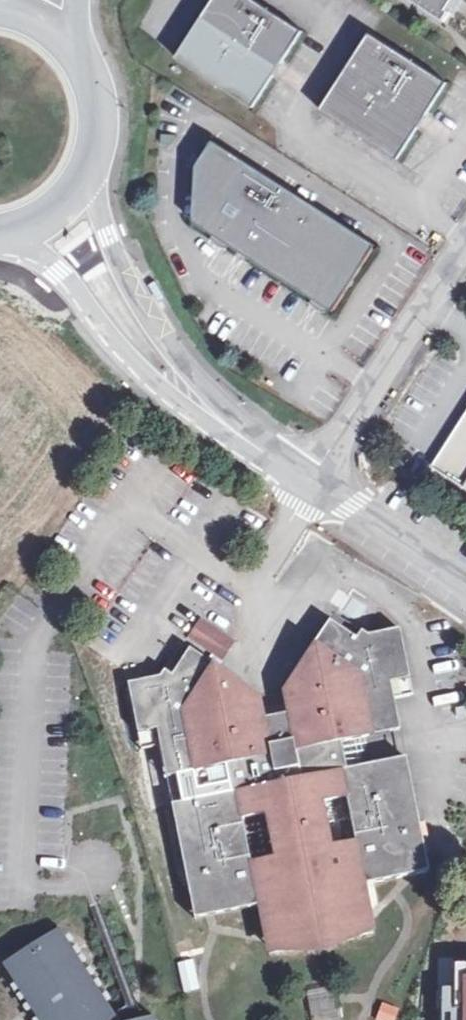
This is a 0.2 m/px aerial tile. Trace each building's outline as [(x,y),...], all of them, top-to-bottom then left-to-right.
[(252,0),(214,0),(176,60),(253,109),(278,70),(303,32),(252,0)] [(444,23),(451,12),(448,11),(456,0),(409,0),(444,23)] [(459,0),(456,0),(448,11),(451,12),(459,0)] [(447,83),(369,34),(320,111),(398,161),(422,123),(447,83)] [(214,142),(196,167),(193,223),(207,233),(317,303),(334,313),(376,246),(214,142)] [(417,463),(465,495),(465,386),(417,463)] [(357,639),(362,632),(334,613),(330,621),(357,639)] [(200,619),(187,638),(216,657),(223,645),(230,650),(235,642),(200,619)] [(395,748),(384,701),(381,685),(391,683),(410,679),(400,629),(368,635),(362,632),(357,639),(330,621),(283,691),(288,714),(264,719),(260,696),(189,650),(171,677),(164,672),(161,678),(128,684),(138,734),(168,728),(180,792),(230,782),(235,809),(176,821),(200,935),(264,922),(273,962),(306,956),(305,952),(313,950),(312,945),(335,941),(336,946),(344,944),(345,948),(378,941),(369,900),(434,887),(411,773),(351,785),(346,758),(395,748)] [(171,677),(189,650),(182,645),(164,672),(171,677)] [(223,645),(216,657),(223,661),(230,650),(223,645)] [(384,701),(395,748),(405,746),(394,699),(413,695),(410,679),(391,683),(381,685),(384,701)] [(168,728),(157,730),(161,746),(170,794),(180,792),(168,728)] [(157,730),(138,734),(142,750),(161,746),(157,730)] [(61,932),(59,928),(1,964),(9,977),(37,959),(32,951),(61,932)] [(32,951),(37,959),(9,977),(35,1019),(116,1019),(113,1015),(61,932),(32,951)] [(306,956),(308,963),(346,956),(345,948),(344,944),(336,946),(335,941),(312,945),(313,950),(305,952),(306,956)] [(447,960),(448,1019),(465,1019),(465,960),(447,960)] [(306,989),(311,1019),(341,1019),(335,984),(306,989)] [(399,1007),(379,1002),(374,1019),(395,1019),(399,1007)]
